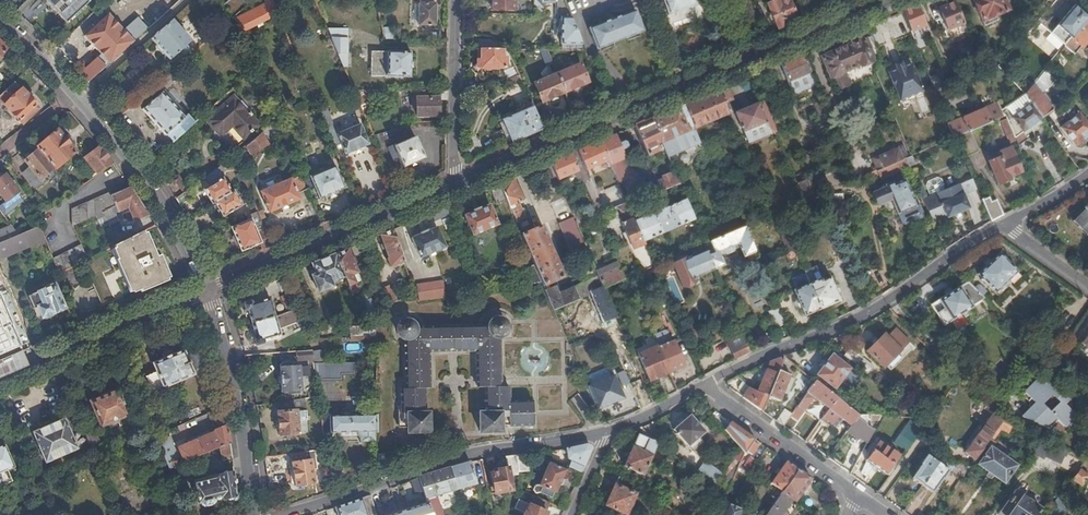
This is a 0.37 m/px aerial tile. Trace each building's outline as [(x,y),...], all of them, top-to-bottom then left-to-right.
[(44,2),(66,26),(91,4),(87,0),(46,0),(44,2)] [(235,17),(248,6),(243,0),(229,0),(223,5),(235,17)] [(434,0),(402,0),(402,1),(419,1),(419,5),(418,5),(417,26),(435,26),(435,5),(432,5),(432,1),(434,1),(434,0)] [(491,12),(513,12),(513,0),(492,0),(491,12)] [(532,7),(543,8),(544,3),(559,3),(558,26),(556,26),(554,28),(553,33),(555,35),(560,35),(560,44),(561,44),(560,51),(582,51),(575,33),(562,0),(532,0),(532,7)] [(667,16),(696,6),(694,0),(662,0),(667,16)] [(799,21),(790,0),(780,0),(767,5),(777,30),(799,21)] [(981,21),(995,15),(1007,11),(1003,0),(973,0),(981,21)] [(238,30),(241,37),(253,32),(252,28),(265,22),(266,25),(279,19),(272,2),(235,20),(238,30)] [(963,24),(954,3),(940,10),(947,30),(963,24)] [(1087,19),(1087,18),(1074,5),(1056,26),(1070,39),(1087,19)] [(641,30),(653,24),(646,7),(634,11),(641,30)] [(916,7),(903,12),(911,32),(924,27),(916,7)] [(634,11),(588,28),(596,50),(642,33),(641,30),(634,11)] [(995,15),(981,21),(983,26),(997,20),(995,15)] [(898,17),(886,20),(888,32),(901,30),(898,17)] [(226,40),(238,30),(235,20),(233,18),(219,31),(226,40)] [(1087,40),(1087,19),(1070,39),(1064,46),(1064,47),(1073,54),(1073,55),(1079,47),(1080,48),(1087,40)] [(130,31),(137,39),(146,31),(137,20),(127,28),(130,31)] [(172,21),(151,40),(168,60),(179,51),(183,56),(190,50),(186,45),(190,42),(172,21)] [(963,24),(947,30),(949,35),(965,30),(963,24)] [(105,60),(108,65),(137,39),(130,31),(119,41),(122,45),(117,49),(114,45),(115,44),(99,25),(84,37),(102,57),(103,55),(106,59),(105,60)] [(1064,46),(1070,39),(1056,26),(1050,33),(1064,46)] [(327,27),(332,39),(348,39),(348,29),(327,27)] [(382,28),(384,40),(393,40),(393,28),(382,28)] [(874,45),(871,38),(866,40),(866,38),(857,42),(856,41),(846,45),(847,47),(821,58),(836,93),(850,86),(844,73),(859,66),(860,68),(873,63),(870,55),(873,54),(870,46),(874,45)] [(348,39),(332,39),(344,68),(348,68),(348,39)] [(1073,54),(1064,47),(1059,52),(1068,60),(1073,54)] [(490,50),(481,50),(481,68),(483,70),(496,71),(496,69),(504,69),(503,59),(501,59),(501,50),(499,50),(490,50)] [(70,51),(63,58),(70,64),(77,58),(70,51)] [(546,51),(532,51),(535,60),(541,60),(544,67),(552,65),(546,51)] [(546,51),(552,65),(563,61),(560,51),(546,51)] [(370,77),(386,77),(386,52),(371,52),(370,77)] [(409,53),(386,52),(386,77),(409,78),(409,53)] [(802,55),(779,65),(787,83),(809,74),(802,55)] [(97,59),(80,75),(88,83),(104,68),(101,64),(97,59)] [(556,75),(564,93),(586,83),(578,66),(556,75)] [(896,72),(888,75),(899,102),(921,94),(911,66),(903,69),(896,72)] [(1042,71),(1034,80),(1041,86),(1048,77),(1042,71)] [(948,88),(941,72),(928,77),(935,94),(948,88)] [(815,86),(809,74),(787,83),(793,96),(815,86)] [(540,103),(564,93),(556,75),(533,85),(540,103)] [(14,84),(0,97),(0,103),(19,122),(21,121),(24,124),(39,109),(36,106),(38,104),(20,87),(19,89),(14,84)] [(1039,117),(1040,119),(1051,111),(1030,85),(1021,95),(1039,117)] [(727,87),(719,91),(725,104),(733,100),(727,87)] [(438,101),(446,101),(446,91),(417,91),(416,97),(415,97),(415,116),(438,117),(438,101)] [(719,91),(684,106),(692,128),(693,129),(693,130),(729,115),(725,104),(719,91)] [(166,135),(172,143),(194,124),(187,115),(183,119),(162,93),(142,111),(164,136),(166,135)] [(1087,102),(1087,94),(1087,93),(1080,100),(1085,105),(1087,102)] [(1015,142),(1017,146),(1026,140),(1021,132),(1040,119),(1039,117),(1021,95),(999,111),(1002,118),(1004,117),(1005,120),(1015,142)] [(260,127),(234,98),(206,122),(221,138),(232,128),(244,141),(260,127)] [(826,114),(821,103),(813,106),(818,117),(826,114)] [(765,124),(757,104),(735,114),(743,133),(765,124)] [(999,111),(996,104),(947,124),(952,138),(954,138),(969,132),(1002,118),(999,111)] [(684,106),(650,120),(659,141),(660,143),(674,137),(687,132),(687,130),(692,128),(684,106)] [(324,107),(317,109),(333,147),(340,145),(344,155),(368,145),(359,126),(337,135),(335,128),(333,129),(324,107)] [(501,121),(511,143),(541,130),(532,108),(501,121)] [(1074,147),(1087,135),(1087,126),(1077,113),(1059,127),(1074,147)] [(650,120),(633,128),(646,158),(660,152),(656,142),(659,141),(650,120)] [(1015,142),(1005,120),(1000,122),(1009,144),(1015,142)] [(765,124),(743,133),(747,143),(769,134),(765,124)] [(907,126),(899,130),(910,156),(918,153),(907,126)] [(674,137),(660,143),(666,157),(699,142),(693,129),(692,128),(687,130),(687,132),(674,137)] [(57,131),(36,148),(38,150),(53,169),(54,170),(76,154),(57,131)] [(260,135),(246,147),(251,155),(266,146),(260,135)] [(614,136),(600,142),(608,160),(618,183),(624,181),(623,177),(618,163),(623,160),(624,160),(621,150),(625,148),(626,146),(625,143),(621,143),(618,144),(614,136)] [(398,159),(402,169),(424,159),(414,138),(388,149),(392,161),(398,159)] [(600,142),(580,150),(587,168),(608,160),(600,142)] [(904,159),(907,157),(902,145),(871,158),(874,166),(872,167),(873,171),(876,170),(904,159)] [(97,176),(112,164),(100,148),(85,159),(97,176)] [(988,163),(996,185),(1008,180),(1007,177),(1019,172),(1013,156),(1011,157),(1008,149),(996,154),(998,158),(988,163)] [(53,169),(38,150),(24,162),(29,168),(22,174),(34,189),(41,183),(39,180),(53,169)] [(580,150),(576,151),(584,170),(587,168),(580,150)] [(573,153),(550,163),(556,179),(557,180),(575,173),(578,182),(585,180),(573,153)] [(907,166),(904,159),(876,170),(879,177),(907,166)] [(623,160),(618,163),(623,177),(624,181),(632,178),(624,160),(623,160)] [(536,169),(539,176),(543,184),(556,179),(550,163),(536,169)] [(343,189),(334,166),(309,177),(319,200),(343,189)] [(536,169),(527,173),(530,180),(539,176),(536,169)] [(2,199),(5,203),(19,193),(5,176),(0,180),(0,197),(2,199)] [(656,196),(647,176),(640,179),(644,186),(649,199),(656,196)] [(662,193),(678,186),(674,177),(669,179),(668,176),(661,178),(663,182),(658,184),(662,193)] [(297,194),(307,190),(303,179),(301,177),(291,181),(291,180),(260,192),(269,213),(299,200),(297,194)] [(203,189),(212,204),(214,202),(230,193),(222,178),(203,189)] [(813,178),(797,185),(804,202),(820,196),(813,178)] [(923,203),(931,223),(945,217),(937,198),(946,194),(944,189),(941,180),(935,178),(926,181),(925,186),(928,195),(921,198),(923,203)] [(962,194),(976,189),(971,178),(958,183),(962,194)] [(499,185),(505,201),(508,207),(517,203),(522,201),(513,179),(499,185)] [(895,214),(914,206),(902,179),(892,183),(891,181),(883,184),(884,187),(871,193),(876,204),(889,199),(895,214)] [(968,208),(962,194),(958,183),(944,189),(946,194),(937,198),(945,217),(968,208)] [(499,185),(489,189),(496,205),(505,201),(499,185)] [(602,192),(606,200),(620,193),(616,185),(602,192)] [(649,199),(644,186),(623,195),(627,204),(628,207),(649,199)] [(133,222),(149,216),(130,188),(111,196),(115,207),(102,213),(107,226),(116,222),(113,215),(127,209),(133,222)] [(188,191),(177,199),(181,206),(193,197),(188,191)] [(241,206),(233,191),(230,193),(214,202),(222,217),(241,206)] [(73,226),(102,213),(115,207),(111,196),(109,193),(72,209),(73,226)] [(843,206),(842,195),(833,195),(834,206),(843,206)] [(803,201),(801,196),(789,201),(791,206),(803,201)] [(990,221),(1002,215),(996,199),(990,202),(987,196),(981,198),(990,221)] [(643,243),(693,222),(685,202),(635,223),(643,243)] [(1083,207),(1084,209),(1072,222),(1086,236),(1087,234),(1087,202),(1083,207)] [(522,214),(517,203),(508,207),(515,223),(525,220),(522,214)] [(634,220),(628,207),(627,204),(608,211),(612,222),(622,225),(634,220)] [(489,206),(479,210),(479,208),(472,211),(472,213),(464,216),(473,237),(497,227),(489,206)] [(447,207),(431,214),(435,222),(450,215),(447,207)] [(577,227),(594,220),(590,208),(572,216),(573,218),(577,227)] [(35,217),(38,220),(47,214),(44,209),(35,217)] [(260,243),(263,250),(272,246),(257,211),(248,216),(250,220),(231,228),(240,251),(260,243)] [(529,211),(522,214),(525,220),(531,217),(529,211)] [(572,257),(587,251),(577,227),(573,218),(559,224),(572,257)] [(645,272),(654,268),(643,243),(635,223),(634,220),(622,225),(635,257),(638,256),(645,272)] [(796,252),(783,220),(775,223),(788,255),(796,252)] [(19,235),(11,226),(0,231),(0,243),(19,235)] [(30,245),(44,240),(39,227),(22,234),(27,246),(30,245)] [(542,284),(543,286),(562,277),(540,227),(520,235),(534,266),(542,284)] [(436,229),(427,232),(427,231),(419,234),(420,235),(411,239),(420,259),(445,249),(436,229)] [(703,246),(714,270),(723,267),(717,253),(721,251),(723,254),(726,255),(732,252),(734,249),(732,247),(736,245),(742,258),(754,253),(743,229),(736,232),(703,246)] [(391,231),(379,236),(388,259),(393,257),(397,265),(403,262),(398,249),(391,231)] [(154,258),(143,232),(86,260),(82,261),(102,306),(169,277),(160,256),(154,258)] [(27,246),(22,234),(19,235),(0,243),(0,258),(27,246)] [(52,259),(58,274),(82,261),(86,260),(80,245),(52,259)] [(398,249),(403,262),(404,264),(413,261),(406,245),(398,249)] [(694,278),(714,270),(703,246),(688,252),(690,257),(674,265),(683,287),(695,283),(694,278)] [(335,255),(344,277),(349,287),(361,281),(348,249),(335,255)] [(995,293),(1017,272),(999,254),(977,275),(995,293)] [(335,255),(311,265),(316,275),(313,276),(319,291),(331,287),(330,282),(344,277),(335,255)] [(618,270),(615,264),(596,272),(603,289),(623,281),(618,270)] [(542,284),(534,266),(514,274),(519,287),(542,284)] [(624,268),(618,270),(623,281),(629,278),(624,268)] [(603,289),(596,272),(580,279),(582,284),(558,294),(555,287),(545,291),(554,311),(593,295),(607,329),(619,324),(603,289)] [(26,338),(0,277),(0,350),(26,338)] [(812,292),(820,310),(839,302),(829,278),(818,283),(821,288),(812,292)] [(416,285),(420,301),(447,297),(444,281),(416,285)] [(972,307),(985,300),(968,283),(960,288),(959,288),(931,304),(943,325),(962,315),(964,318),(975,311),(972,307)] [(804,317),(820,310),(812,292),(809,284),(793,290),(804,317)] [(390,285),(382,288),(389,304),(397,301),(390,285)] [(53,317),(54,313),(64,308),(55,286),(28,297),(33,310),(38,309),(42,318),(44,317),(45,319),(47,319),(53,317)] [(296,309),(290,294),(282,298),(287,312),(296,309)] [(246,310),(251,323),(275,316),(269,298),(252,303),(252,302),(243,304),(244,311),(246,310)] [(363,302),(367,314),(375,311),(370,300),(363,302)] [(780,340),(790,337),(777,307),(768,311),(780,340)] [(275,316),(251,323),(254,336),(252,337),(255,345),(263,343),(263,341),(280,335),(279,331),(302,321),(296,309),(287,312),(275,316)] [(653,311),(645,314),(650,328),(658,325),(653,311)] [(457,329),(457,342),(499,341),(498,338),(502,338),(507,335),(510,330),(510,325),(508,320),(505,317),(499,315),(495,316),(491,318),(487,323),(487,328),(457,329)] [(447,342),(447,329),(418,329),(416,324),(413,320),(409,318),(404,317),(399,320),(396,324),(395,328),(395,333),(399,338),(401,340),(405,340),(405,343),(447,342)] [(372,338),(372,326),(365,327),(365,325),(350,326),(351,338),(372,338)] [(447,352),(457,352),(457,342),(457,329),(447,329),(447,342),(447,352)] [(654,336),(656,340),(663,336),(666,344),(672,342),(668,333),(667,332),(666,331),(664,331),(654,336)] [(893,332),(885,340),(882,337),(866,354),(882,370),(907,345),(893,332)] [(734,360),(749,353),(740,333),(726,339),(734,360)] [(663,336),(656,340),(658,346),(669,374),(684,367),(674,341),(672,342),(666,344),(663,336)] [(457,342),(457,352),(477,352),(477,378),(500,377),(499,341),(457,342)] [(429,352),(447,352),(447,342),(405,343),(405,379),(429,379),(429,352)] [(1082,343),(1077,349),(1087,356),(1087,347),(1082,343)] [(161,384),(163,389),(194,377),(193,375),(208,369),(198,346),(184,352),(183,351),(152,364),(156,372),(144,377),(150,388),(161,384)] [(669,374),(658,346),(639,355),(649,382),(669,374)] [(847,350),(841,357),(856,369),(864,375),(870,369),(847,350)] [(314,351),(297,352),(297,361),(315,360),(314,351)] [(133,368),(128,355),(121,358),(127,371),(133,368)] [(781,363),(784,356),(769,362),(757,391),(768,396),(779,367),(781,363)] [(784,356),(781,363),(789,368),(791,366),(784,356)] [(816,376),(834,390),(849,369),(831,356),(816,376)] [(1051,366),(1043,358),(1037,364),(1045,372),(1051,366)] [(299,366),(292,367),(292,363),(290,362),(281,362),(280,364),(282,392),(301,390),(299,366)] [(354,374),(354,363),(317,365),(317,382),(341,381),(341,374),(354,374)] [(779,367),(768,396),(779,401),(790,375),(782,371),(783,368),(779,367)] [(624,371),(615,375),(621,388),(629,384),(624,371)] [(754,381),(744,373),(736,377),(743,381),(749,387),(754,381)] [(615,375),(588,387),(598,411),(626,399),(621,388),(615,375)] [(500,377),(477,378),(477,388),(485,388),(500,387),(500,377)] [(1057,420),(1063,426),(1074,414),(1063,403),(1068,398),(1048,379),(1045,381),(1039,377),(1020,396),(1026,402),(1029,400),(1033,404),(1025,413),(1029,416),(1027,421),(1040,426),(1043,423),(1048,428),(1057,420)] [(429,389),(429,379),(405,379),(406,389),(424,389),(429,389)] [(837,398),(815,380),(807,391),(808,392),(812,397),(828,409),(837,398)] [(745,394),(749,387),(743,381),(739,387),(739,391),(745,394)] [(326,394),(336,395),(338,384),(328,383),(326,394)] [(509,387),(500,387),(485,388),(486,412),(479,412),(479,432),(501,431),(501,426),(501,412),(509,412),(509,426),(534,426),(534,402),(510,402),(509,387)] [(761,411),(768,396),(757,391),(749,387),(745,394),(743,398),(761,411)] [(424,389),(406,389),(401,389),(401,414),(405,414),(405,424),(405,429),(406,433),(427,433),(428,414),(424,414),(424,389)] [(127,416),(117,392),(91,403),(101,427),(127,416)] [(808,392),(793,413),(800,418),(813,399),(812,397),(808,392)] [(858,415),(837,398),(828,409),(824,415),(830,424),(832,421),(837,425),(841,420),(850,426),(858,415)] [(306,399),(277,403),(279,435),(300,433),(299,420),(299,412),(307,411),(306,399)] [(784,408),(775,421),(783,426),(792,414),(784,408)] [(308,420),(307,411),(299,412),(299,420),(308,420)] [(330,433),(376,432),(377,414),(349,415),(349,413),(343,412),(343,415),(330,415),(330,433)] [(501,426),(509,426),(509,412),(501,412),(501,426)] [(405,414),(401,414),(396,415),(396,424),(405,424),(405,414)] [(866,415),(858,415),(850,426),(846,432),(857,440),(865,431),(867,432),(868,431),(869,419),(866,418),(866,415)] [(705,432),(691,416),(673,430),(693,452),(704,443),(699,437),(705,432)] [(1002,421),(987,420),(964,451),(974,460),(1002,421)] [(33,434),(45,464),(77,451),(64,421),(33,434)] [(744,453),(751,437),(730,422),(724,430),(744,453)] [(809,443),(823,446),(827,426),(813,423),(809,443)] [(185,462),(220,447),(230,443),(227,425),(214,431),(215,433),(198,440),(197,442),(189,446),(189,447),(180,451),(173,435),(158,442),(167,464),(182,457),(185,462)] [(907,450),(924,426),(907,425),(895,442),(907,450)] [(94,432),(86,436),(92,449),(100,446),(94,432)] [(643,476),(657,444),(637,435),(624,467),(643,476)] [(873,464),(889,475),(902,457),(879,440),(866,458),(873,464)] [(1066,449),(1045,440),(1036,452),(1060,463),(1066,449)] [(224,461),(232,460),(230,443),(220,447),(224,461)] [(571,461),(568,467),(581,473),(591,450),(587,445),(565,449),(567,460),(571,461)] [(977,463),(999,478),(1005,483),(1017,466),(990,446),(977,463)] [(3,473),(5,478),(15,473),(3,447),(0,449),(0,474),(3,473)] [(308,451),(294,453),(295,462),(292,462),(295,486),(315,483),(311,459),(309,460),(308,451)] [(526,455),(516,456),(517,472),(527,472),(526,455)] [(913,478),(922,485),(938,463),(927,455),(921,463),(922,465),(913,478)] [(516,456),(495,458),(498,472),(491,473),(494,495),(514,492),(512,476),(517,475),(517,472),(516,456)] [(743,468),(750,473),(757,461),(750,456),(743,468)] [(167,464),(169,469),(185,462),(182,457),(167,464)] [(860,469),(865,475),(873,464),(866,458),(860,469)] [(714,486),(724,473),(706,460),(696,473),(714,486)] [(778,492),(781,494),(782,493),(798,470),(786,461),(771,483),(779,489),(778,492)] [(961,478),(968,468),(961,461),(955,461),(952,465),(949,470),(961,478)] [(470,462),(449,469),(455,488),(456,491),(476,485),(470,462)] [(938,463),(922,485),(932,491),(942,478),(948,471),(938,463)] [(553,493),(555,493),(565,473),(547,464),(537,485),(542,488),(539,493),(551,498),(553,493)] [(1070,481),(1081,489),(1087,479),(1087,474),(1079,468),(1070,481)] [(423,493),(426,504),(430,514),(442,514),(436,496),(456,491),(455,488),(449,469),(418,478),(423,493)] [(797,500),(811,479),(798,470),(782,493),(792,500),(795,502),(797,500)] [(223,501),(236,498),(234,473),(217,476),(218,479),(195,484),(199,504),(223,499),(223,501)] [(639,485),(619,476),(606,505),(625,514),(639,485)] [(418,478),(411,481),(415,496),(423,493),(418,478)] [(1001,512),(1006,514),(1035,514),(1041,506),(1017,489),(1001,512)] [(766,514),(782,514),(785,511),(790,503),(792,500),(782,493),(781,494),(766,514)] [(1072,501),(1059,494),(1053,503),(1066,512),(1072,501)] [(334,514),(367,514),(365,511),(374,508),(370,496),(334,508),(336,514),(334,514)] [(730,505),(736,507),(738,501),(726,496),(723,503),(730,505)] [(549,504),(533,497),(529,505),(519,500),(514,509),(523,513),(522,514),(545,514),(546,512),(545,512),(549,504)] [(426,504),(408,510),(410,514),(430,514),(426,504)] [(741,509),(736,507),(730,505),(726,514),(739,514),(741,509)]
